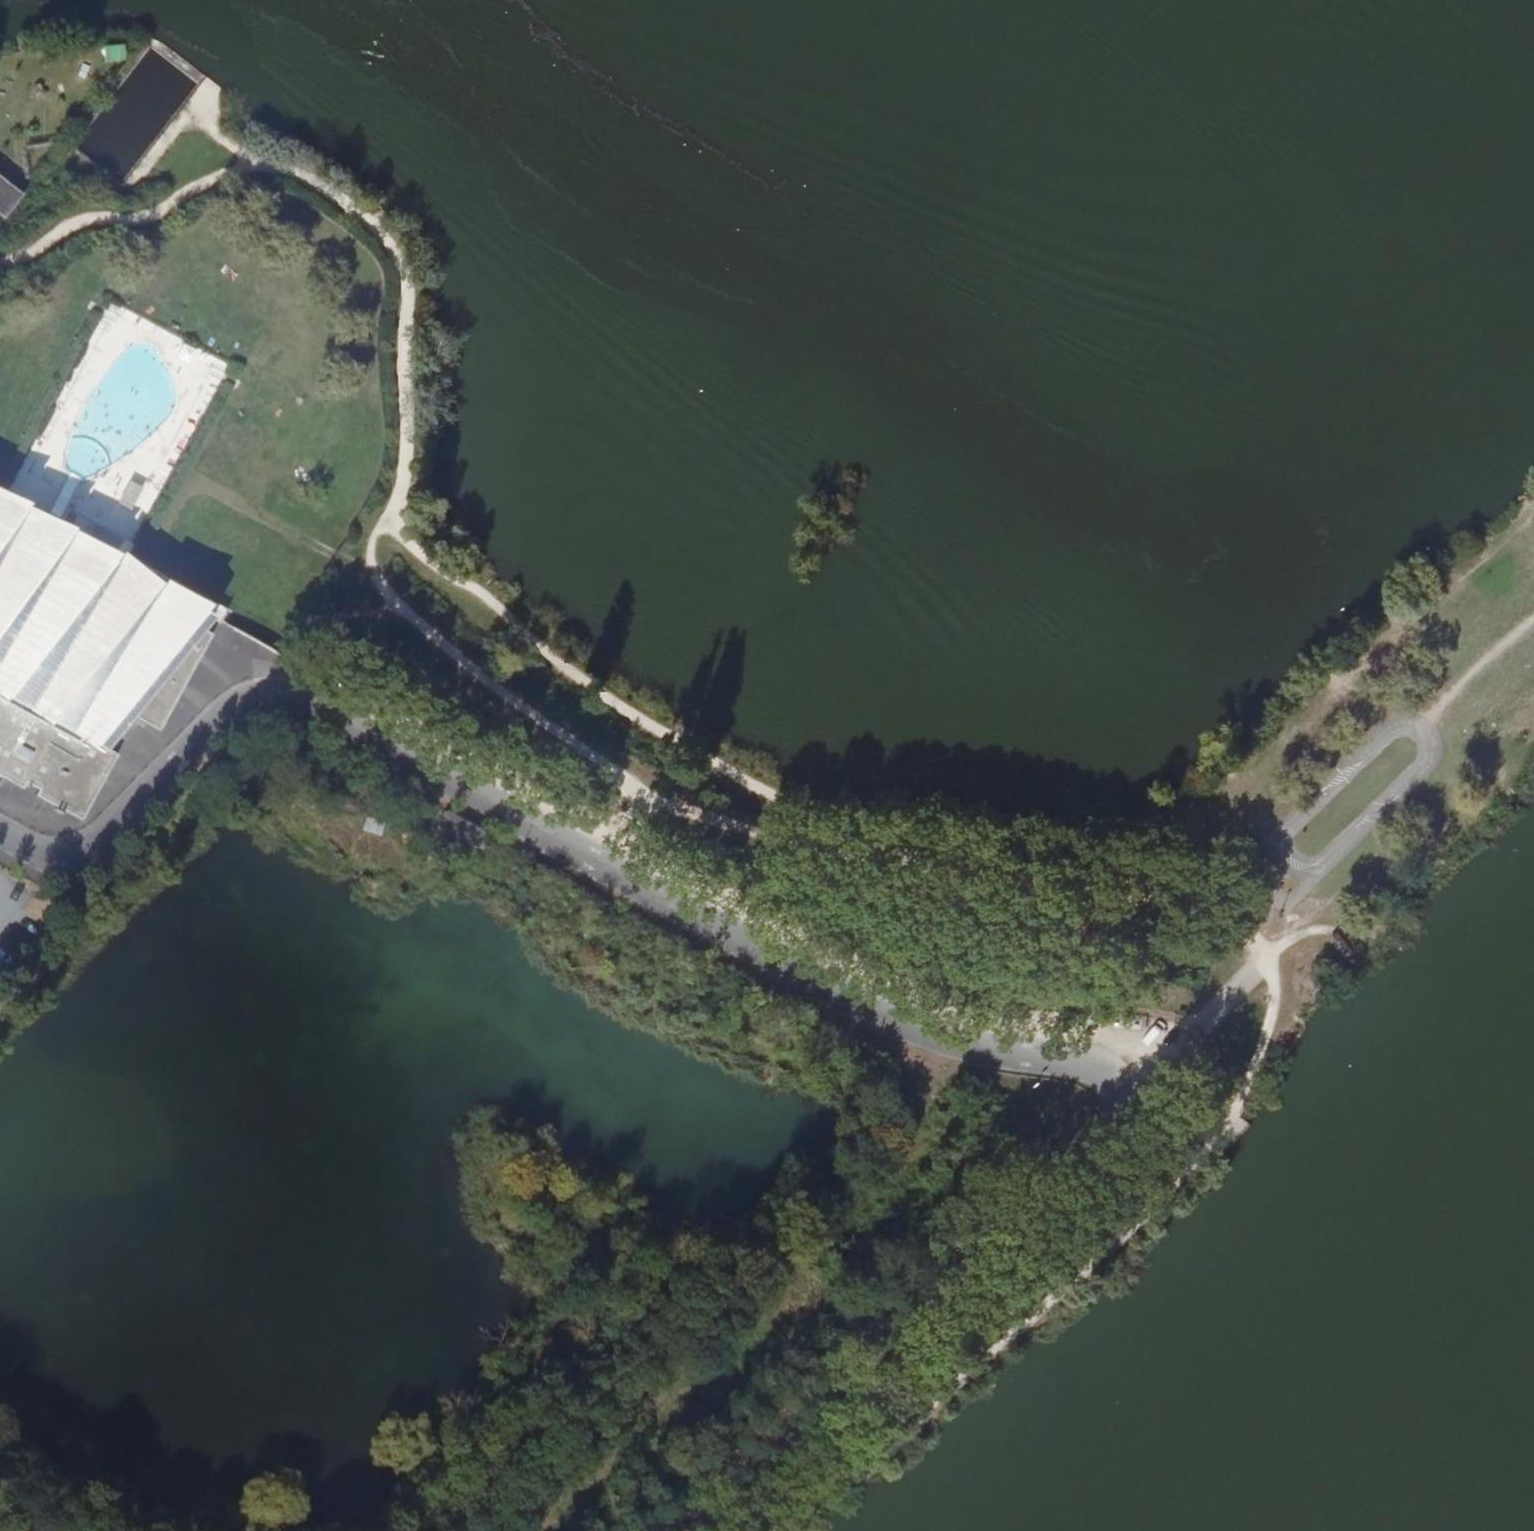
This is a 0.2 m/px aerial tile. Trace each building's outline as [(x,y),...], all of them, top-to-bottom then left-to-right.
[(0,179),(0,216),(2,218),(20,194),(0,179)] [(0,504),(0,774),(23,786),(27,780),(39,787),(35,792),(81,818),(116,752),(107,747),(134,714),(159,729),(210,637),(200,632),(212,618),(0,504)] [(487,834),(444,811),(438,825),(480,847),(487,834)] [(918,1209),(911,1216),(916,1223),(925,1216),(918,1209)]
